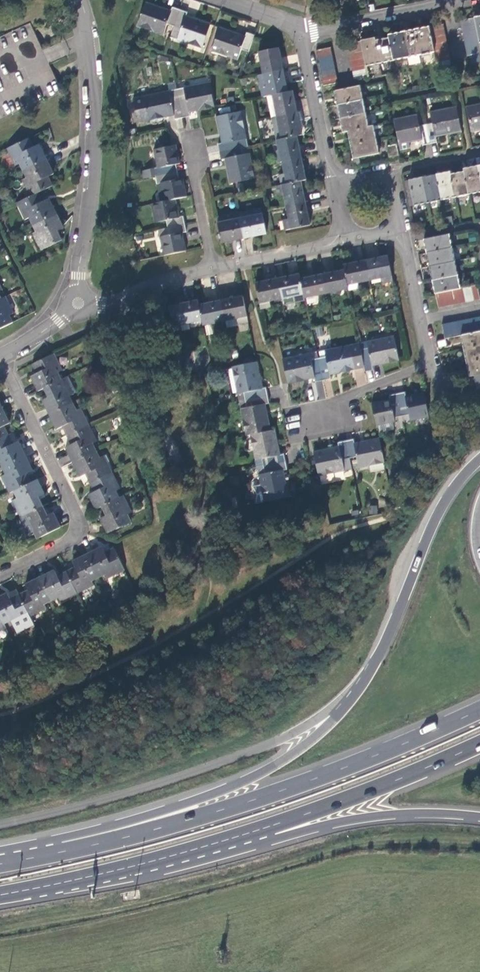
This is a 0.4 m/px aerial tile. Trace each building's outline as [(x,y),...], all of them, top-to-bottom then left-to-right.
[(157,9),(145,4),(137,27),(163,36),(166,26),(173,28),(178,12),(171,9),(170,13),(157,9)] [(178,12),(173,28),(180,31),(177,41),(202,50),(210,27),(195,22),(184,18),(185,14),(178,12)] [(471,15),(472,17),(473,24),(474,30),(476,38),(476,41),(479,40),(479,14),(471,15)] [(473,24),(472,17),(458,20),(459,27),(473,24)] [(29,23),(0,37),(0,121),(61,93),(53,76),(36,39),(29,23)] [(442,30),(441,23),(425,26),(427,33),(442,30)] [(460,33),(474,30),(473,24),(459,27),(460,33)] [(427,33),(425,26),(412,28),(417,54),(430,51),(429,47),(428,40),(427,33)] [(417,54),(412,28),(399,31),(404,57),(417,54)] [(248,53),(253,37),(246,34),(245,39),(233,35),(219,30),(211,53),(237,62),(241,51),(248,53)] [(443,37),(442,30),(427,33),(428,40),(443,37)] [(461,40),(476,38),(474,30),(460,33),(461,40)] [(404,57),(399,31),(386,33),(386,36),(391,59),(404,57)] [(364,64),(377,62),(373,39),(372,36),(359,38),(359,40),(360,47),(362,54),(363,60),(364,64)] [(377,62),(391,59),(386,36),(373,39),(377,62)] [(445,44),(443,37),(428,40),(429,47),(445,44)] [(477,45),(476,41),(476,38),(461,40),(463,48),(477,45)] [(360,47),(359,40),(345,42),(346,50),(360,47)] [(445,44),(429,47),(430,51),(431,54),(446,51),(445,44)] [(330,52),(329,45),(315,48),(316,55),(330,52)] [(464,55),(466,54),(475,53),(479,52),(477,45),(463,48),(464,55)] [(348,56),(362,54),(360,47),(346,50),(348,56)] [(262,76),(282,72),(279,59),(277,50),(257,54),(262,76)] [(445,59),(448,59),(446,51),(431,54),(432,62),(436,61),(445,59)] [(332,59),(330,52),(316,55),(317,62),(332,59)] [(349,63),(363,60),(362,54),(348,56),(349,63)] [(333,66),(332,59),(317,62),(319,69),(333,66)] [(365,68),(364,64),(363,60),(349,63),(351,71),(365,68)] [(334,74),(333,66),(319,69),(320,77),(334,74)] [(352,78),(366,75),(365,68),(351,71),(352,78)] [(272,96),(286,93),(284,82),(282,72),(262,76),(257,77),(261,98),(266,97),(272,96)] [(322,84),(336,81),(334,74),(320,77),(322,84)] [(184,94),(177,96),(181,119),(189,118),(188,113),(199,111),(213,108),(208,83),(182,87),(184,94)] [(358,86),(332,91),(335,104),(361,99),(358,86)] [(137,123),(167,118),(173,117),(174,121),(181,119),(177,96),(170,97),(169,92),(133,98),(137,123)] [(276,118),(295,114),(292,101),(291,92),(286,93),(272,96),(276,118)] [(271,119),(276,118),(272,96),(266,97),(271,119)] [(337,118),(363,112),(361,99),(335,104),(337,118)] [(464,106),(469,130),(479,128),(479,103),(464,106)] [(432,136),(458,130),(453,106),(428,111),(430,123),(423,124),(427,142),(434,141),(432,136)] [(366,126),(363,112),(337,118),(340,131),(345,130),(366,126)] [(240,113),(215,118),(218,132),(221,144),(216,145),(218,153),(240,148),(239,141),(245,140),(240,113)] [(281,140),(295,137),(300,136),(297,124),(295,114),(276,118),(281,140)] [(419,144),(427,142),(423,124),(416,126),(414,114),(392,119),(397,143),(418,138),(419,144)] [(372,125),(366,126),(345,130),(348,144),(374,139),(372,125)] [(33,146),(28,137),(6,148),(13,164),(18,162),(21,169),(45,157),(38,143),(33,146)] [(281,163),(300,160),(297,147),(295,137),(281,140),(276,141),(278,151),(274,152),(277,164),(281,163)] [(377,153),(374,139),(348,144),(351,158),(377,153)] [(386,154),(395,153),(393,142),(384,144),(386,154)] [(137,172),(139,180),(154,177),(169,174),(167,167),(178,165),(174,147),(153,151),(156,169),(137,172)] [(240,148),(218,153),(219,160),(224,159),(226,170),(229,184),(253,179),(248,154),(242,156),(240,148)] [(52,171),(45,157),(21,169),(24,176),(21,178),(29,194),(36,191),(51,184),(46,174),(52,171)] [(285,185),(300,182),(304,181),(301,167),(300,160),(281,163),(285,185)] [(461,173),(465,193),(479,191),(474,165),(460,168),(461,173)] [(434,173),(439,199),(452,196),(448,176),(447,171),(434,173)] [(420,176),(425,202),(439,199),(434,173),(420,176)] [(448,176),(452,196),(465,193),(461,173),(448,176)] [(169,174),(154,177),(155,185),(159,184),(163,203),(174,200),(185,198),(182,186),(181,179),(170,181),(169,174)] [(411,204),(425,202),(420,176),(406,179),(411,204)] [(284,207),(304,203),(302,190),(300,182),(285,185),(274,187),(276,198),(282,197),(284,207)] [(36,191),(29,194),(14,201),(22,219),(27,216),(30,223),(54,212),(47,197),(40,200),(36,191)] [(163,203),(151,205),(154,223),(165,221),(167,229),(183,225),(181,218),(178,219),(175,209),(174,200),(163,203)] [(281,220),(283,231),(309,226),(306,213),(304,203),(284,207),(286,219),(281,220)] [(259,209),(236,213),(242,239),(251,237),(264,235),(259,214),(259,209)] [(60,226),(54,212),(30,223),(34,230),(29,232),(37,249),(59,238),(55,228),(60,226)] [(236,213),(215,218),(220,244),(231,242),(242,239),(236,213)] [(167,229),(157,231),(162,256),(184,251),(182,241),(180,234),(184,233),(183,225),(167,229)] [(424,252),(450,247),(447,234),(421,239),(424,252)] [(427,266),(453,260),(450,247),(424,252),(427,266)] [(381,285),(391,283),(385,257),(375,259),(362,261),(367,282),(380,280),(381,285)] [(430,279),(456,274),(453,260),(427,266),(430,279)] [(355,285),(367,282),(362,261),(355,263),(342,266),(343,271),(346,287),(355,285)] [(282,275),(292,274),(291,266),(281,267),(282,275)] [(346,287),(343,271),(332,273),(321,275),(325,297),(347,293),(347,291),(346,287)] [(459,287),(456,274),(430,279),(433,293),(441,291),(448,290),(455,288),(459,287)] [(303,299),(299,280),(298,275),(288,277),(276,279),(280,299),(291,296),(292,301),(303,299)] [(325,297),(321,275),(311,277),(299,280),(303,299),(304,301),(325,297)] [(280,299),(276,279),(263,282),(253,284),(259,309),(269,307),(268,302),(280,299)] [(472,300),(479,299),(476,284),(468,285),(472,300)] [(465,302),(472,300),(468,285),(462,287),(465,302)] [(458,303),(465,302),(462,287),(459,287),(455,288),(458,303)] [(458,303),(455,288),(448,290),(451,305),(458,303)] [(451,305),(448,290),(441,291),(445,306),(451,305)] [(441,291),(433,293),(437,307),(445,306),(441,291)] [(2,295),(0,296),(0,325),(10,320),(6,313),(10,311),(2,295)] [(237,323),(246,321),(241,295),(230,297),(219,300),(223,321),(235,318),(237,323)] [(200,320),(197,305),(196,299),(182,302),(168,305),(172,325),(200,320)] [(220,321),(223,321),(219,300),(207,303),(197,305),(200,320),(202,325),(210,323),(211,328),(221,326),(220,321)] [(478,332),(476,316),(468,318),(471,334),(478,332)] [(461,319),(464,335),(471,334),(468,318),(461,319)] [(457,337),(460,336),(464,335),(461,319),(454,321),(457,337)] [(451,338),(457,337),(454,321),(448,322),(451,338)] [(440,324),(443,339),(451,338),(448,322),(440,324)] [(479,344),(479,332),(478,332),(471,334),(464,335),(460,336),(463,348),(479,344)] [(359,349),(363,367),(364,372),(371,370),(371,366),(382,363),(397,360),(392,335),(365,341),(366,348),(359,349)] [(316,357),(321,380),(328,379),(327,374),(342,372),(363,367),(359,349),(358,342),(320,350),(322,356),(316,357)] [(479,359),(479,344),(463,348),(466,362),(479,359)] [(60,368),(52,352),(30,363),(34,372),(28,375),(35,390),(41,387),(59,378),(56,370),(60,368)] [(281,358),(286,383),(301,380),(313,378),(313,382),(321,380),(316,357),(309,359),(307,353),(281,358)] [(468,375),(473,374),(479,373),(479,359),(466,362),(468,375)] [(266,391),(265,388),(261,389),(255,362),(230,367),(231,369),(227,370),(232,392),(236,392),(236,393),(240,392),(242,400),(267,394),(266,391)] [(46,414),(71,402),(67,394),(74,391),(67,375),(59,378),(41,387),(45,396),(39,399),(46,414)] [(429,416),(424,392),(410,395),(405,396),(403,391),(397,392),(402,415),(408,413),(410,420),(429,416)] [(402,415),(397,392),(389,394),(390,399),(384,400),(372,403),(377,424),(378,424),(380,433),(394,430),(392,421),(395,420),(394,416),(402,415)] [(268,398),(267,394),(242,400),(243,406),(239,407),(245,434),(250,433),(270,429),(265,403),(268,402),(268,398)] [(64,434),(87,423),(79,406),(74,409),(71,402),(46,414),(53,429),(60,426),(64,434)] [(69,461),(94,449),(90,441),(94,439),(87,423),(64,434),(67,442),(62,445),(69,461)] [(260,457),(261,463),(285,458),(284,454),(284,451),(279,452),(274,428),(270,429),(250,433),(255,458),(260,457)] [(22,454),(16,439),(10,442),(6,434),(0,436),(0,465),(22,454)] [(345,439),(350,463),(357,461),(358,465),(384,460),(379,436),(359,440),(354,441),(353,437),(345,439)] [(315,450),(320,474),(344,468),(351,467),(350,463),(345,439),(338,440),(339,444),(328,447),(315,450)] [(87,482),(109,471),(101,453),(97,455),(94,449),(69,461),(76,476),(83,473),(87,482)] [(11,489),(29,481),(24,471),(29,468),(22,454),(0,465),(0,467),(3,473),(0,474),(0,478),(6,491),(11,489)] [(256,500),(264,499),(288,494),(282,466),(286,466),(286,462),(285,458),(261,463),(263,471),(259,472),(261,483),(253,484),(256,500)] [(86,493),(92,508),(98,505),(116,496),(113,489),(117,487),(109,471),(87,482),(91,491),(86,493)] [(10,499),(18,515),(40,505),(36,495),(41,493),(34,478),(29,481),(11,489),(14,497),(10,499)] [(129,511),(121,494),(116,496),(98,505),(103,515),(97,517),(104,533),(128,521),(125,513),(129,511)] [(30,529),(34,537),(58,525),(51,510),(44,513),(40,505),(18,515),(26,532),(30,529)] [(369,514),(377,513),(377,505),(369,506),(369,514)] [(102,577),(119,569),(108,546),(100,551),(97,545),(82,552),(93,576),(100,573),(102,577)] [(61,569),(72,592),(89,584),(87,579),(93,576),(82,552),(68,559),(71,564),(61,569)] [(35,574),(47,599),(56,595),(58,598),(72,592),(61,569),(53,573),(50,567),(35,574)] [(15,592),(26,615),(43,607),(40,602),(47,599),(35,574),(21,582),(24,588),(15,592)] [(26,615),(15,592),(6,596),(3,591),(0,592),(0,620),(1,622),(8,618),(10,622),(26,615)]
